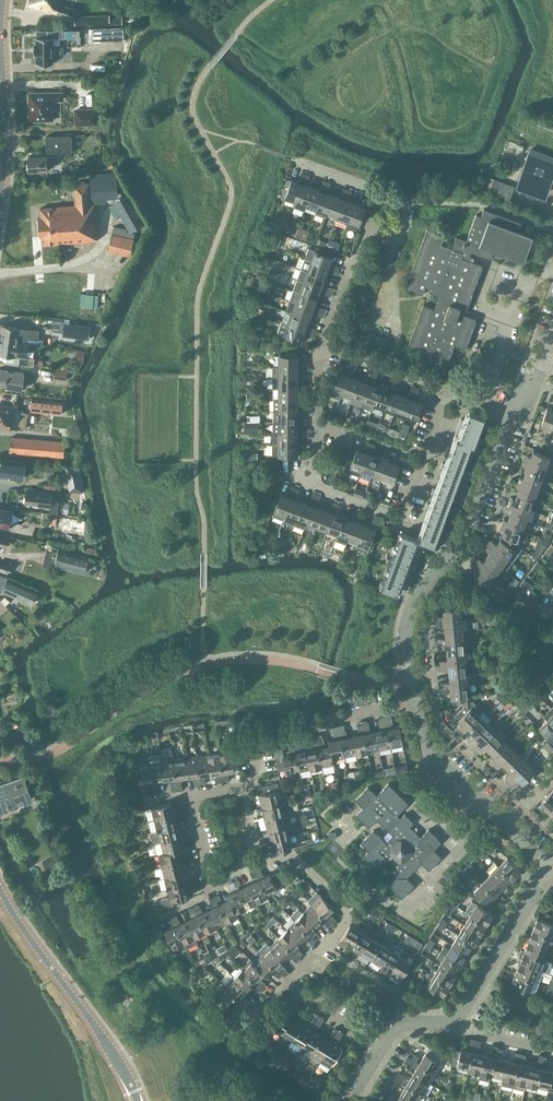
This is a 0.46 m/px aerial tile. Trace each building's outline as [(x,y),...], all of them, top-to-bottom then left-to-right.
[(69,17),(71,8),(60,4),(61,0),(30,0),(29,5),(69,17)] [(77,25),(112,24),(111,22),(110,22),(110,15),(77,17),(77,25)] [(123,27),(115,27),(115,41),(124,40),(123,34),(126,34),(125,27),(123,27)] [(98,28),(89,29),(90,42),(99,42),(98,28)] [(37,45),(34,45),(34,57),(37,57),(37,64),(53,64),(52,55),(55,55),(55,46),(52,46),(52,38),(63,38),(63,30),(48,30),(48,37),(36,38),(37,45)] [(43,120),(43,121),(53,121),(53,113),(52,113),(51,100),(51,94),(51,93),(30,94),(30,120),(43,120)] [(93,110),(76,110),(76,123),(93,123),(93,110)] [(72,152),(71,135),(46,136),(47,153),(72,152)] [(519,184),(545,194),(552,172),(552,159),(529,150),(525,161),(528,162),(519,184)] [(28,157),(29,171),(47,170),(47,164),(55,164),(54,156),(47,156),(28,157)] [(117,171),(90,174),(93,199),(119,196),(117,171)] [(286,197),(296,201),(306,174),(302,173),(298,182),(292,180),(292,181),(288,180),(282,198),(285,199),(286,197)] [(304,211),(307,205),(313,188),(307,186),(310,176),(306,174),(296,201),(294,207),(304,211)] [(307,205),(317,209),(327,182),(323,180),(319,190),(313,188),(307,205)] [(43,235),(43,244),(96,240),(95,230),(97,230),(95,204),(91,204),(89,182),(74,184),(76,205),(40,208),(41,218),(39,218),(40,226),(38,226),(39,233),(41,233),(41,235),(43,235)] [(327,182),(317,209),(315,215),(326,218),(328,213),(334,196),(328,193),(331,184),(327,182)] [(513,190),(493,183),(489,192),(509,200),(513,190)] [(128,193),(119,198),(113,201),(130,232),(145,224),(128,193)] [(328,213),(338,216),(344,199),(334,196),(328,213)] [(355,203),(349,220),(346,226),(357,230),(366,207),(368,208),(371,198),(367,197),(365,203),(361,204),(360,205),(355,203)] [(336,222),(346,226),(349,220),(355,203),(344,199),(338,216),(336,222)] [(522,223),(484,209),(481,216),(477,214),(467,241),(456,237),(452,248),(449,247),(459,222),(441,216),(435,231),(428,228),(406,288),(423,295),(426,284),(431,286),(429,291),(440,295),(435,309),(424,305),(409,345),(428,352),(426,360),(441,366),(444,358),(450,360),(453,350),(451,348),(452,344),(465,349),(477,319),(457,312),(459,308),(466,311),(483,265),(473,262),(475,258),(468,255),(469,251),(491,259),(494,251),(524,262),(534,236),(519,231),(522,223)] [(124,229),(105,231),(107,250),(126,248),(124,229)] [(328,267),(330,263),(332,256),(329,255),(331,252),(317,247),(315,250),(309,248),(305,258),(328,267)] [(301,269),(325,278),(327,271),(336,275),(339,276),(340,272),(338,271),(328,267),(305,258),(301,269)] [(330,263),(328,267),(338,271),(340,266),(330,263)] [(321,288),(322,284),(325,278),(301,269),(297,279),(321,288)] [(297,279),(294,290),(317,298),(319,292),(321,288),(297,279)] [(321,288),(330,292),(332,287),(322,284),(321,288)] [(294,290),(290,300),(313,309),(314,305),(317,298),(294,290)] [(290,300),(286,311),(309,319),(311,313),(313,309),(290,300)] [(313,309),(311,313),(321,317),(323,313),(313,309)] [(282,321),(288,323),(305,330),(307,325),(309,319),(286,311),(282,321)] [(54,318),(53,332),(63,333),(64,323),(65,319),(54,318)] [(288,323),(282,321),(278,332),(301,340),(305,330),(288,323)] [(89,339),(91,326),(68,323),(64,323),(63,336),(89,339)] [(3,325),(2,340),(36,344),(40,345),(41,339),(37,338),(38,331),(18,328),(18,327),(3,325)] [(0,352),(0,354),(7,354),(20,356),(19,364),(33,365),(42,366),(43,360),(34,359),(34,358),(27,357),(23,356),(24,348),(28,349),(35,350),(36,344),(2,340),(0,352)] [(280,355),(280,366),(298,366),(298,355),(280,355)] [(274,366),(274,377),(298,377),(298,372),(299,372),(301,371),(301,366),(298,366),(280,366),(274,366)] [(22,389),(24,373),(0,370),(0,387),(22,389)] [(330,395),(341,399),(350,373),(346,371),(344,372),(343,374),(338,372),(330,395)] [(353,397),(351,403),(361,407),(370,383),(371,380),(373,374),(369,372),(367,379),(365,380),(364,381),(359,380),(353,397)] [(351,403),(353,397),(359,380),(355,378),(355,376),(354,374),(350,373),(341,399),(351,403)] [(273,388),(279,388),(298,389),(298,377),(274,377),(273,388)] [(371,380),(370,383),(361,407),(372,411),(380,387),(376,386),(376,384),(375,382),(371,380)] [(385,389),(380,387),(372,411),(382,414),(385,408),(392,388),(388,387),(386,387),(385,389)] [(279,388),(279,400),(297,400),(298,395),(299,395),(301,393),(301,389),(298,389),(279,388)] [(396,390),(392,388),(385,408),(395,412),(401,395),(397,393),(397,392),(396,390)] [(395,412),(405,416),(413,396),(409,394),(406,395),(406,397),(401,395),(395,412)] [(417,397),(413,396),(405,416),(416,420),(422,403),(417,401),(418,400),(417,397)] [(32,398),(31,411),(61,414),(63,401),(61,401),(54,400),(32,398)] [(273,400),(273,411),(274,411),(297,411),(301,411),(301,406),(299,405),(297,405),(297,400),(279,400),(273,400)] [(11,429),(14,408),(0,406),(0,427),(11,429)] [(541,425),(552,429),(552,426),(552,409),(548,407),(541,425)] [(274,411),(274,422),(279,422),(297,422),(297,411),(274,411)] [(431,511),(422,534),(424,535),(422,541),(439,547),(442,540),(438,538),(472,445),(476,447),(477,446),(475,445),(485,419),(486,419),(487,419),(470,412),(467,421),(461,418),(453,440),(454,440),(454,439),(457,440),(453,449),(448,447),(446,453),(451,455),(448,464),(443,462),(440,468),(446,470),(438,489),(433,487),(431,494),(436,495),(433,505),(428,503),(425,509),(431,511)] [(257,428),(256,428),(256,422),(246,422),(246,433),(257,433),(257,428)] [(297,433),(300,433),(300,429),(297,429),(297,422),(279,422),(274,422),(274,433),(297,433)] [(297,433),(274,433),(273,433),(273,444),(297,444),(297,433)] [(9,452),(64,457),(65,442),(11,437),(9,452)] [(368,453),(359,476),(370,480),(372,474),(378,457),(372,455),(376,445),(372,443),(369,450),(368,453)] [(297,451),(297,444),(273,444),(273,456),(300,456),(300,451),(297,451)] [(349,472),(359,476),(368,453),(357,449),(349,472)] [(527,455),(526,460),(546,468),(550,457),(533,451),(531,457),(527,455)] [(372,474),(383,478),(389,461),(378,457),(372,474)] [(0,475),(0,476),(1,477),(1,476),(8,476),(8,477),(9,478),(9,476),(23,478),(25,463),(2,460),(2,459),(0,459),(0,475)] [(527,466),(525,472),(543,478),(546,468),(526,460),(524,465),(527,466)] [(389,461),(383,478),(393,482),(400,465),(389,461)] [(77,468),(66,467),(70,490),(82,491),(77,468)] [(518,481),(539,489),(543,478),(525,472),(523,478),(520,476),(518,481)] [(520,487),(518,493),(535,499),(539,489),(518,481),(516,486),(520,487)] [(353,494),(363,498),(365,492),(355,488),(353,494)] [(51,493),(26,490),(24,504),(50,507),(51,493)] [(388,507),(390,502),(380,499),(382,494),(378,492),(374,502),(388,507)] [(275,511),(286,515),(292,498),(293,495),(289,493),(287,494),(286,496),(281,494),(275,511)] [(510,502),(531,510),(535,499),(518,493),(516,498),(512,497),(510,502)] [(286,515),(296,519),(302,502),(292,498),(286,515)] [(307,523),(313,506),(314,503),(310,501),(309,504),(302,502),(296,519),(293,526),(304,530),(307,523)] [(512,508),(510,514),(527,520),(531,510),(510,502),(508,507),(512,508)] [(307,523),(317,526),(323,509),(313,506),(307,523)] [(317,526),(327,530),(334,513),(323,509),(317,526)] [(8,526),(8,527),(9,527),(12,511),(11,511),(11,512),(0,510),(0,524),(8,526)] [(327,530),(338,534),(344,517),(340,515),(340,514),(339,512),(335,510),(334,513),(327,530)] [(504,518),(502,523),(523,531),(527,520),(510,514),(508,519),(504,518)] [(365,525),(359,542),(357,548),(367,552),(373,536),(376,537),(383,518),(375,515),(371,527),(365,525)] [(338,534),(348,538),(355,521),(356,518),(351,516),(349,517),(349,519),(344,517),(338,534)] [(348,538),(359,542),(365,525),(355,521),(348,538)] [(523,531),(502,523),(501,528),(504,529),(502,535),(519,542),(523,531)] [(382,588),(397,594),(401,584),(406,586),(408,580),(403,578),(406,568),(412,570),(414,564),(409,562),(417,539),(402,533),(382,588)] [(490,539),(487,543),(508,559),(515,550),(501,539),(497,544),(490,539)] [(491,552),(487,557),(502,568),(508,559),(487,543),(484,547),(491,552)] [(88,557),(58,549),(54,563),(85,571),(88,557)] [(474,561),(495,577),(502,568),(487,557),(484,562),(477,557),(474,561)] [(495,577),(474,561),(471,565),(477,570),(473,575),(488,586),(495,577)] [(7,573),(10,566),(0,562),(0,571),(7,573)] [(31,604),(37,590),(0,575),(0,591),(31,604)] [(543,600),(552,607),(552,593),(550,591),(543,600)] [(543,600),(536,609),(551,620),(552,617),(552,607),(543,600)] [(436,616),(436,621),(463,618),(462,607),(443,609),(444,615),(436,616)] [(445,625),(445,631),(464,629),(463,618),(436,621),(437,626),(445,625)] [(438,638),(438,643),(465,641),(464,629),(445,631),(446,637),(438,638)] [(447,647),(448,653),(466,652),(465,641),(438,643),(439,648),(447,647)] [(440,660),(440,665),(467,663),(466,652),(448,653),(448,659),(440,660)] [(468,674),(467,663),(440,665),(441,670),(449,670),(450,676),(468,674)] [(469,685),(468,674),(450,676),(450,681),(442,682),(443,687),(469,685)] [(469,685),(443,687),(443,693),(451,692),(452,698),(465,697),(470,697),(469,685)] [(457,731),(461,734),(479,715),(471,707),(466,712),(458,721),(463,725),(457,731)] [(390,715),(385,716),(391,747),(403,745),(399,726),(393,728),(390,715)] [(470,732),(475,736),(487,723),(479,715),(461,734),(465,738),(470,732)] [(382,730),(376,731),(380,750),(391,747),(385,716),(379,717),(382,730)] [(548,720),(540,728),(552,741),(552,725),(548,720)] [(473,746),(477,750),(495,731),(487,723),(475,736),(479,740),(473,746)] [(363,730),(364,733),(368,752),(380,750),(376,731),(371,732),(371,730),(369,729),(363,730)] [(486,748),(491,752),(503,739),(495,731),(477,750),(481,754),(486,748)] [(364,733),(353,736),(356,754),(368,752),(364,733)] [(321,734),(316,735),(322,766),(334,764),(334,759),(333,759),(330,745),(325,746),(325,745),(323,743),(321,734)] [(340,735),(341,738),(345,757),(356,754),(353,736),(348,737),(347,735),(346,734),(340,735)] [(312,749),(307,750),(311,769),(322,766),(316,735),(311,736),(313,746),(312,748),(312,749)] [(329,741),(330,745),(333,759),(334,759),(345,757),(341,738),(329,741)] [(489,762),(493,765),(511,746),(503,739),(491,752),(495,756),(489,762)] [(519,754),(511,746),(493,765),(497,769),(502,763),(507,767),(519,754)] [(283,755),(284,755),(283,748),(276,749),(279,762),(285,761),(283,755)] [(295,749),(295,753),(299,771),(311,769),(307,750),(301,751),(300,748),(295,749)] [(232,752),(220,753),(223,775),(228,775),(230,773),(230,771),(235,770),(232,752)] [(220,753),(208,755),(211,773),(215,773),(216,774),(218,776),(223,775),(220,753)] [(295,753),(284,755),(283,755),(285,761),(287,774),(299,771),(295,753)] [(505,777),(509,781),(527,762),(519,754),(507,767),(511,771),(505,777)] [(159,780),(164,779),(162,761),(161,755),(149,757),(150,762),(152,781),(153,784),(158,783),(159,782),(159,780)] [(208,755),(197,756),(199,775),(211,773),(208,755)] [(197,756),(185,758),(187,776),(194,776),(194,779),(199,778),(197,756)] [(185,758),(173,759),(176,778),(176,781),(181,780),(183,779),(183,777),(187,776),(185,758)] [(162,761),(164,779),(168,779),(176,778),(173,759),(162,761)] [(153,784),(152,781),(150,762),(138,764),(140,782),(147,782),(147,785),(153,784)] [(527,762),(509,781),(513,785),(518,779),(523,783),(536,770),(527,762)] [(8,805),(9,807),(32,799),(24,776),(1,784),(2,787),(0,788),(0,808),(8,805)] [(259,794),(262,806),(280,802),(285,800),(282,788),(279,789),(278,783),(263,786),(265,793),(259,794)] [(377,795),(368,787),(356,799),(363,807),(356,815),(369,828),(377,819),(393,835),(386,842),(374,830),(361,843),(369,851),(361,859),(374,871),(386,859),(393,866),(389,870),(397,878),(389,886),(402,898),(415,885),(407,878),(421,862),(429,870),(442,857),(434,850),(442,842),(429,829),(421,837),(410,826),(414,822),(405,814),(400,818),(397,815),(409,803),(389,783),(377,795)] [(552,807),(552,790),(542,802),(546,806),(544,809),(547,812),(552,807)] [(262,806),(265,818),(283,813),(280,802),(262,806)] [(152,807),(155,819),(177,814),(175,809),(173,807),(172,808),(170,803),(152,807)] [(265,818),(268,829),(286,824),(283,813),(265,818)] [(155,819),(158,831),(176,826),(175,821),(177,821),(178,819),(177,814),(155,819)] [(268,829),(270,841),(289,836),(286,824),(268,829)] [(158,831),(161,842),(183,837),(181,831),(179,830),(178,831),(176,826),(158,831)] [(289,836),(270,841),(274,852),(292,848),(289,836)] [(157,853),(159,854),(164,853),(164,854),(178,850),(178,851),(182,849),(181,844),(183,844),(184,842),(183,837),(161,842),(156,843),(155,845),(157,853)] [(483,850),(487,854),(491,851),(487,846),(483,850)] [(159,854),(162,866),(181,861),(184,861),(182,855),(180,854),(179,855),(178,851),(178,850),(164,854),(164,853),(159,854)] [(487,854),(483,850),(479,854),(484,858),(487,854)] [(54,856),(42,863),(49,874),(60,867),(54,856)] [(508,857),(499,866),(513,879),(521,870),(508,857)] [(162,866),(165,878),(183,873),(181,861),(162,866)] [(495,862),(487,871),(491,874),(504,888),(513,879),(499,866),(495,862)] [(466,867),(471,871),(475,868),(470,863),(466,867)] [(471,871),(466,867),(463,871),(467,875),(471,871)] [(165,878),(168,889),(186,884),(190,884),(188,878),(186,877),(185,877),(183,873),(165,878)] [(262,874),(258,876),(259,879),(267,896),(278,891),(277,887),(283,885),(277,873),(271,876),(270,874),(268,875),(267,874),(262,874)] [(301,879),(295,873),(290,878),(296,884),(301,879)] [(491,874),(483,883),(496,896),(504,888),(491,874)] [(248,884),(257,901),(267,896),(259,879),(248,884)] [(496,896),(483,883),(474,892),(488,905),(496,896)] [(186,884),(168,889),(170,897),(161,899),(163,907),(173,905),(172,901),(189,896),(186,884)] [(238,889),(246,907),(257,901),(248,884),(238,889)] [(235,912),(236,912),(246,907),(238,889),(227,895),(229,899),(235,912)] [(308,900),(312,904),(325,917),(334,908),(317,891),(308,900)] [(218,904),(227,922),(238,916),(236,912),(235,912),(229,899),(218,904)] [(208,910),(216,927),(227,922),(218,904),(208,910)] [(304,912),(317,925),(322,921),(324,923),(328,919),(312,904),(304,912)] [(477,904),(471,915),(487,925),(494,914),(477,904)] [(366,916),(369,917),(372,912),(370,910),(362,906),(358,911),(366,916)] [(208,910),(197,915),(206,932),(216,927),(208,910)] [(295,920),(309,934),(317,925),(304,912),(295,920)] [(533,929),(551,936),(552,936),(552,916),(546,913),(544,919),(538,917),(533,929)] [(197,915),(187,920),(195,937),(206,932),(197,915)] [(332,915),(328,919),(332,923),(336,919),(332,915)] [(471,915),(465,925),(481,935),(487,925),(471,915)] [(332,923),(328,919),(324,923),(328,927),(332,923)] [(187,920),(176,925),(184,942),(195,937),(187,920)] [(287,929),(301,942),(305,938),(308,940),(311,936),(309,934),(295,920),(287,929)] [(184,942),(176,925),(165,931),(173,948),(184,942)] [(340,941),(351,947),(361,931),(350,925),(340,941)] [(465,925),(459,935),(475,945),(481,935),(465,925)] [(287,929),(279,937),(293,951),(295,953),(299,949),(296,947),(301,942),(287,929)] [(533,929),(529,940),(547,947),(551,936),(533,929)] [(351,947),(361,954),(371,937),(361,931),(351,947)] [(311,936),(316,940),(320,936),(315,932),(311,936)] [(459,935),(452,945),(469,955),(475,945),(459,935)] [(316,940),(311,936),(308,940),(312,944),(316,940)] [(279,937),(271,946),(284,959),(293,951),(279,937)] [(361,954),(371,960),(381,944),(371,937),(361,954)] [(529,940),(525,951),(542,957),(547,947),(529,940)] [(371,960),(381,966),(391,950),(381,944),(371,960)] [(441,951),(446,955),(462,965),(469,955),(452,945),(450,949),(444,945),(441,951)] [(271,946),(263,954),(279,970),(282,966),(282,964),(281,963),(284,959),(271,946)] [(381,966),(391,972),(404,951),(398,948),(395,952),(391,950),(381,966)] [(295,953),(299,957),(303,953),(299,949),(295,953)] [(404,951),(391,972),(402,979),(411,962),(406,959),(409,955),(404,951)] [(443,961),(440,965),(456,975),(462,965),(446,955),(441,951),(437,957),(443,961)] [(525,951),(520,961),(544,971),(548,960),(542,957),(525,951)] [(299,957),(295,953),(291,957),(296,961),(299,957)] [(263,954),(254,963),(264,973),(268,977),(271,973),(272,973),(275,974),(279,970),(263,954)] [(251,959),(242,968),(258,984),(262,980),(262,978),(261,977),(264,973),(254,963),(251,959)] [(516,972),(534,979),(540,982),(544,971),(520,961),(516,972)] [(433,967),(430,973),(450,985),(456,975),(440,965),(437,970),(433,967)] [(283,974),(286,977),(289,973),(282,966),(279,970),(283,974)] [(242,968),(234,977),(248,990),(251,986),(252,987),(255,988),(258,984),(242,968)] [(283,974),(279,970),(275,974),(279,978),(283,974)] [(221,981),(226,985),(240,998),(248,990),(234,977),(229,972),(221,981)] [(534,979),(516,972),(511,984),(529,991),(534,979)] [(450,985),(430,973),(427,978),(431,980),(427,985),(444,995),(450,985)] [(258,984),(263,988),(267,984),(262,980),(258,984)] [(263,988),(258,984),(255,988),(259,992),(263,988)] [(240,998),(226,985),(217,994),(231,1007),(240,998)] [(242,1001),(246,1005),(250,1001),(246,997),(242,1001)] [(246,1005),(242,1001),(238,1005),(243,1009),(246,1005)] [(271,1027),(282,1033),(294,1014),(290,1011),(288,1012),(288,1013),(282,1010),(271,1027)] [(282,1033),(292,1039),(302,1023),(297,1019),(298,1016),(294,1014),(282,1033)] [(318,1020),(314,1026),(318,1029),(325,1018),(320,1016),(318,1020)] [(312,1029),(302,1023),(292,1039),(302,1045),(312,1029)] [(318,1029),(314,1026),(312,1029),(302,1045),(299,1051),(309,1057),(310,1055),(323,1035),(317,1032),(318,1031),(318,1029)] [(330,1036),(334,1038),(339,1030),(335,1027),(330,1036)] [(334,1038),(338,1041),(344,1032),(339,1030),(334,1038)] [(328,1038),(323,1035),(310,1055),(320,1062),(334,1038),(330,1036),(328,1038)] [(338,1041),(334,1038),(320,1062),(331,1068),(343,1048),(337,1044),(338,1041)] [(457,1067),(469,1070),(474,1048),(469,1047),(467,1049),(467,1050),(461,1049),(457,1067)] [(469,1070),(480,1073),(485,1054),(480,1053),(480,1052),(479,1050),(474,1048),(469,1070)] [(426,1052),(420,1063),(436,1073),(442,1062),(426,1052)] [(497,1054),(491,1053),(490,1054),(489,1056),(485,1054),(480,1073),(479,1078),(490,1081),(492,1076),(496,1057),(497,1054)] [(492,1076),(503,1078),(507,1060),(496,1057),(492,1076)] [(502,1084),(513,1087),(520,1059),(514,1058),(514,1061),(507,1060),(503,1078),(502,1084)] [(525,1089),(526,1084),(530,1065),(525,1064),(526,1063),(525,1061),(520,1059),(513,1087),(525,1089)] [(416,1069),(414,1073),(430,1083),(436,1073),(420,1063),(417,1061),(414,1066),(415,1069),(416,1069)] [(542,1068),(543,1065),(537,1064),(536,1065),(536,1067),(530,1065),(526,1084),(538,1087),(542,1068)] [(538,1087),(552,1090),(552,1079),(552,1075),(552,1071),(542,1068),(538,1087)] [(414,1073),(407,1083),(424,1093),(430,1083),(414,1073)] [(401,1093),(414,1100),(419,1100),(424,1093),(407,1083),(401,1093)]
